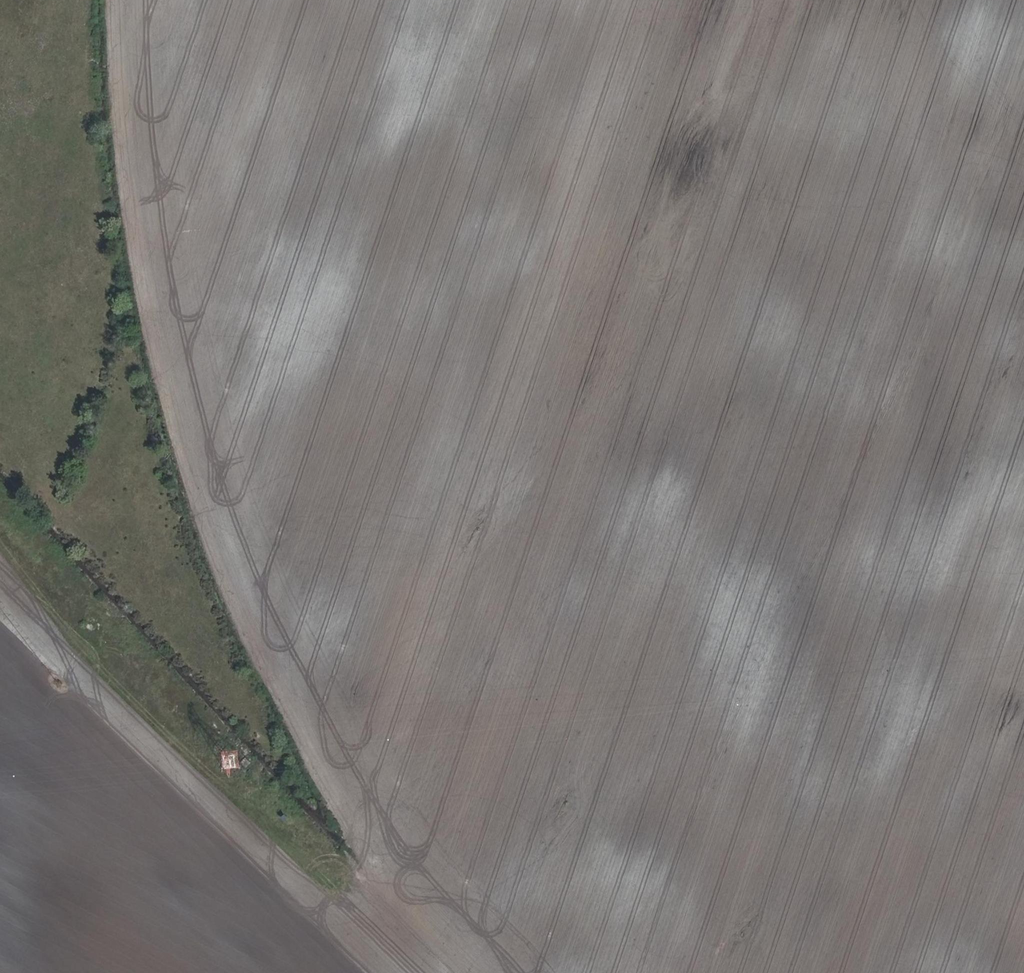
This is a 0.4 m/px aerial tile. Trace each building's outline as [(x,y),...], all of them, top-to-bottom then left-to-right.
[(224,768),(241,767),(240,749),(223,750),(224,768)]
